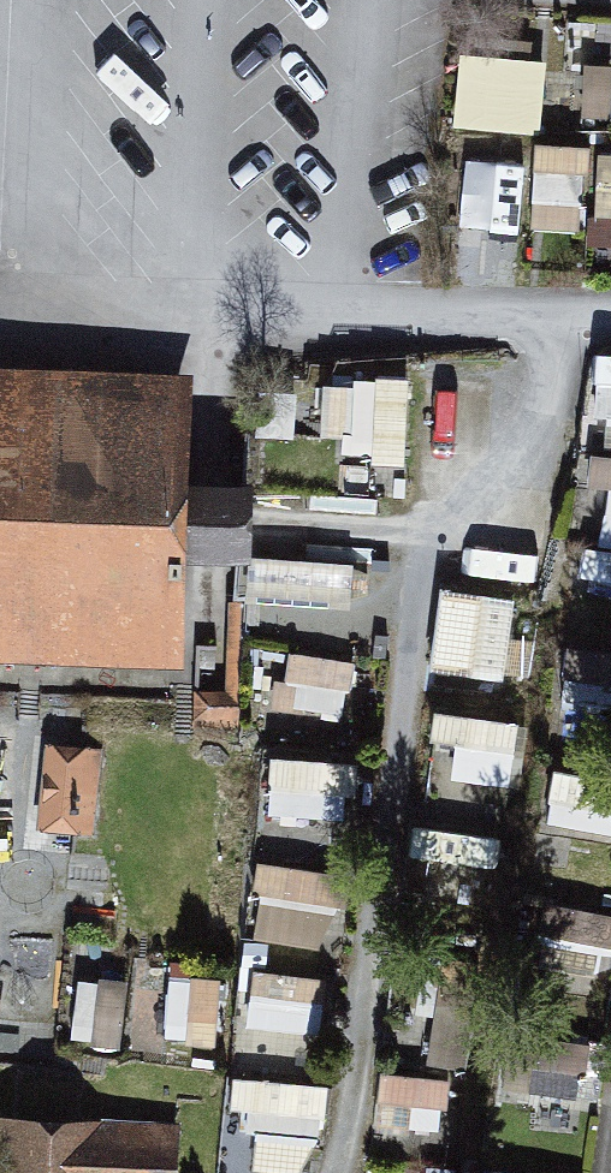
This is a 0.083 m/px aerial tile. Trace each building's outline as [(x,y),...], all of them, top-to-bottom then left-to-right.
[(530,113),(535,24),(472,20),(468,110),(530,113)] [(528,217),(578,221),(586,129),(536,125),(528,217)] [(591,232),(610,233),(610,147),(595,147),(591,232)] [(464,148),(463,202),(514,203),(515,150),(464,148)] [(599,330),(586,426),(610,429),(610,332),(599,330)] [(0,407),(0,680),(206,680),(206,406),(0,407)] [(609,431),(576,563),(610,571),(610,432),(609,431)] [(469,582),(457,666),(498,671),(510,588),(469,582)] [(559,690),(610,699),(610,633),(569,626),(559,690)] [(338,705),(355,649),(289,629),(271,684),(338,705)] [(437,762),(508,773),(519,703),(448,692),(437,762)] [(352,799),(354,738),(266,735),(263,796),(352,799)] [(610,822),(610,754),(550,752),(547,820),(610,822)] [(112,764),(57,763),(56,854),(111,855),(112,764)] [(414,850),(498,857),(501,813),(418,806),(414,850)] [(262,836),(243,922),(322,939),(341,854),(262,836)] [(609,956),(610,948),(610,900),(547,884),(534,938),(609,956)] [(327,1016),(328,957),(250,957),(249,1015),(327,1016)] [(462,1062),(472,1005),(435,999),(425,1056),(462,1062)] [(517,1006),(499,1064),(570,1086),(588,1029),(517,1006)] [(378,1082),(452,1094),(456,1066),(383,1054),(378,1082)] [(312,1162),(326,1072),(234,1057),(227,1100),(260,1105),(252,1153),(312,1162)] [(191,1142),(37,1139),(36,1172),(191,1172),(191,1142)]
